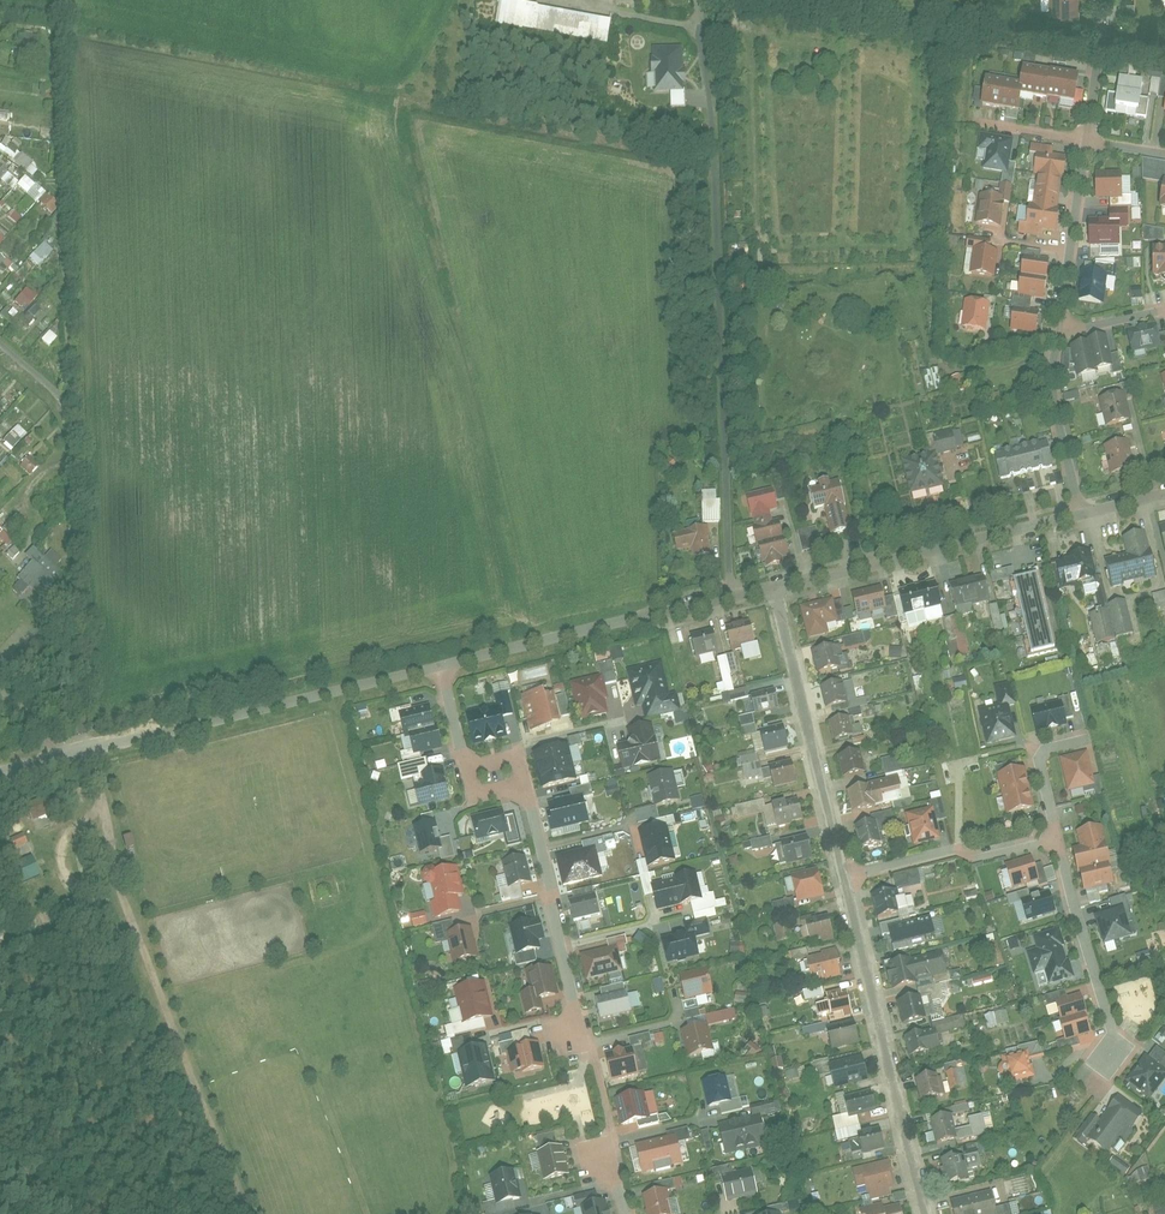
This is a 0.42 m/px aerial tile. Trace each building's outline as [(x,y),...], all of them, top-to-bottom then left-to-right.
[(497,2),(486,0),(484,14),(495,16),(497,2)] [(521,0),(506,0),(502,22),(611,43),(616,18),(521,0)] [(1051,14),(1079,14),(1078,0),(1051,0),(1051,14)] [(36,44),(37,32),(24,31),(23,43),(36,44)] [(686,46),(657,47),(657,57),(655,57),(655,72),(662,71),(662,90),(674,90),(687,90),(687,82),(692,82),(692,67),(686,67),(686,46)] [(985,79),(982,104),(1020,109),(1022,93),(1078,100),(1082,73),(1021,66),(1019,83),(985,79)] [(1132,79),(1118,76),(1113,105),(1128,107),(1132,79)] [(1159,93),(1161,77),(1150,76),(1148,92),(1159,93)] [(1147,81),(1132,79),(1128,107),(1142,110),(1147,81)] [(674,90),(675,106),(687,106),(687,90),(674,90)] [(9,117),(10,107),(0,107),(0,117),(9,117)] [(1014,138),(978,131),(975,147),(986,149),(983,168),(1008,172),(1014,138)] [(1055,144),(1029,141),(1028,152),(1036,153),(1033,176),(1036,176),(1033,204),(1029,203),(1027,221),(1020,220),(1019,232),(1039,235),(1040,227),(1056,229),(1066,154),(1054,152),(1055,144)] [(34,175),(41,167),(19,147),(12,156),(34,175)] [(0,171),(0,178),(13,189),(21,179),(4,166),(0,171)] [(1135,177),(1144,177),(1144,166),(1135,167),(1135,177)] [(1121,169),(1094,170),(1095,197),(1122,196),(1121,169)] [(37,201),(47,190),(27,173),(18,184),(37,201)] [(1004,195),(979,192),(975,223),(1000,226),(1004,195)] [(1089,219),(1089,245),(1120,244),(1120,226),(1127,226),(1127,207),(1109,207),(1109,218),(1089,219)] [(8,214),(17,222),(23,215),(14,208),(8,214)] [(1146,225),(1145,239),(1164,239),(1164,226),(1146,225)] [(990,240),(966,237),(965,246),(972,246),(968,274),(994,278),(998,250),(989,249),(990,240)] [(40,265),(55,250),(46,240),(30,255),(40,265)] [(1152,274),(1164,274),(1164,247),(1152,248),(1152,274)] [(0,258),(0,268),(5,272),(14,262),(4,253),(0,258)] [(1019,275),(1046,278),(1048,258),(1022,255),(1019,275)] [(1127,257),(1127,267),(1138,268),(1138,257),(1127,257)] [(1080,269),(1076,300),(1103,303),(1107,272),(1080,269)] [(1017,295),(1043,298),(1046,278),(1019,275),(1017,295)] [(28,286),(15,300),(26,309),(39,295),(28,286)] [(1143,287),(1131,287),(1131,305),(1144,304),(1143,287)] [(40,299),(29,309),(36,317),(47,306),(40,299)] [(989,302),(964,299),(960,328),(985,331),(989,302)] [(1039,310),(1012,306),(1009,329),(1036,333),(1039,310)] [(1155,322),(1127,329),(1132,352),(1160,345),(1155,322)] [(51,328),(42,338),(50,345),(59,336),(51,328)] [(1088,340),(1069,344),(1076,375),(1097,371),(1096,368),(1112,365),(1106,333),(1087,337),(1088,340)] [(940,367),(925,369),(928,391),(944,388),(940,367)] [(966,372),(950,376),(954,392),(969,388),(966,372)] [(1066,403),(1081,399),(1079,389),(1064,393),(1066,403)] [(1124,391),(1098,398),(1105,425),(1130,419),(1124,391)] [(3,442),(12,450),(29,432),(19,423),(3,442)] [(954,430),(935,434),(938,449),(957,446),(954,430)] [(1125,440),(1103,445),(1111,479),(1136,473),(1130,448),(1136,447),(1132,430),(1123,433),(1125,440)] [(1056,464),(1049,435),(1031,439),(1038,468),(1056,464)] [(1038,468),(1031,439),(1014,443),(1021,472),(1038,468)] [(1021,472),(1014,443),(996,447),(1003,477),(1021,472)] [(938,449),(905,456),(911,489),(944,483),(938,449)] [(21,464),(31,474),(40,465),(30,455),(21,464)] [(1051,482),(1064,480),(1063,471),(1050,473),(1051,482)] [(840,477),(809,485),(815,506),(824,504),(843,499),(846,499),(840,477)] [(718,488),(703,489),(704,521),(723,520),(722,498),(719,498),(718,488)] [(773,489),(746,495),(751,516),(752,516),(755,525),(752,526),(757,546),(785,539),(780,520),(773,521),(771,512),(779,510),(773,489)] [(843,499),(824,504),(831,531),(850,526),(843,499)] [(10,535),(0,526),(0,544),(1,544),(10,535)] [(692,548),(694,558),(711,554),(704,526),(689,530),(689,532),(673,536),(677,552),(692,548)] [(802,549),(817,548),(817,540),(820,540),(819,527),(801,529),(802,549)] [(1127,553),(1106,559),(1113,586),(1159,574),(1147,529),(1123,535),(1127,553)] [(790,556),(786,541),(759,548),(763,563),(766,562),(768,568),(783,564),(782,558),(790,556)] [(16,545),(7,551),(12,558),(21,551),(16,545)] [(1069,559),(1057,562),(1063,584),(1096,576),(1089,550),(1068,555),(1069,559)] [(55,580),(33,560),(23,571),(45,591),(55,580)] [(1059,649),(1041,572),(1014,578),(1032,655),(1059,649)] [(989,598),(984,576),(967,580),(972,603),(989,598)] [(972,603),(967,580),(950,584),(955,607),(972,603)] [(941,606),(935,582),(918,586),(923,610),(941,606)] [(923,610),(918,586),(900,590),(906,614),(923,610)] [(881,587),(853,594),(858,615),(886,608),(881,587)] [(1154,592),(1156,609),(1164,608),(1164,590),(1154,592)] [(833,598),(801,606),(809,638),(829,633),(828,626),(839,623),(833,598)] [(1133,634),(1125,600),(1109,604),(1116,637),(1133,634)] [(991,603),(995,630),(1009,628),(1007,613),(1001,614),(1000,602),(991,603)] [(852,605),(840,609),(841,613),(846,612),(848,620),(856,617),(852,605)] [(752,620),(725,628),(732,650),(758,642),(752,620)] [(716,629),(690,636),(696,656),(722,648),(716,629)] [(870,630),(844,637),(847,648),(873,641),(870,630)] [(841,644),(812,651),(818,673),(846,666),(841,644)] [(891,656),(903,658),(904,647),(893,645),(891,656)] [(600,676),(572,683),(582,720),(615,711),(608,684),(617,682),(612,659),(597,662),(600,676)] [(667,660),(627,671),(636,707),(644,705),(647,719),(681,710),(667,660)] [(957,688),(969,685),(966,675),(954,678),(957,688)] [(843,681),(819,687),(825,709),(848,703),(843,681)] [(980,710),(988,744),(1017,737),(1010,705),(1016,704),(1011,682),(995,685),(999,706),(980,710)] [(559,688),(524,697),(532,732),(568,723),(559,688)] [(781,708),(775,688),(753,695),(759,715),(781,708)] [(408,756),(417,753),(446,745),(441,726),(438,727),(431,702),(425,704),(424,700),(389,709),(393,724),(403,721),(407,734),(402,735),(408,756)] [(1069,723),(1064,701),(1031,709),(1036,731),(1069,723)] [(505,703),(468,712),(476,745),(513,737),(505,703)] [(852,715),(830,720),(835,741),(857,735),(852,715)] [(790,746),(785,725),(762,731),(768,752),(790,746)] [(630,742),(617,745),(624,771),(668,761),(662,740),(653,742),(649,726),(628,731),(630,742)] [(573,744),(534,753),(542,789),(578,780),(580,788),(591,786),(600,784),(597,771),(581,775),(573,744)] [(757,748),(740,752),(747,778),(764,774),(757,748)] [(861,750),(838,757),(844,778),(867,771),(861,750)] [(1099,783),(1092,751),(1059,759),(1067,790),(1099,783)] [(414,778),(421,806),(454,798),(446,770),(430,774),(425,758),(398,765),(402,781),(414,778)] [(794,761),(769,767),(775,790),(800,784),(794,761)] [(997,774),(1006,814),(1036,808),(1027,767),(997,774)] [(713,771),(715,782),(737,779),(735,768),(713,771)] [(636,811),(639,824),(652,821),(660,819),(658,809),(682,803),(674,771),(648,777),(655,806),(636,811)] [(869,785),(847,791),(853,812),(875,806),(869,785)] [(547,812),(551,831),(588,822),(587,816),(593,815),(589,798),(594,796),(591,786),(580,788),(571,790),(573,797),(551,803),(553,811),(547,812)] [(692,798),(695,810),(707,807),(704,795),(692,798)] [(806,821),(801,799),(772,805),(777,828),(806,821)] [(1078,815),(1086,813),(1085,804),(1076,806),(1078,815)] [(51,806),(32,811),(34,818),(53,814),(51,806)] [(508,808),(472,818),(478,841),(506,833),(509,845),(523,842),(515,815),(510,817),(508,808)] [(941,839),(933,808),(906,814),(914,846),(941,839)] [(423,826),(414,828),(420,856),(439,851),(441,861),(455,857),(450,837),(440,840),(436,823),(434,823),(432,814),(420,817),(423,826)] [(641,832),(650,866),(677,859),(668,826),(676,824),(674,816),(660,819),(652,821),(654,829),(641,832)] [(875,821),(855,827),(862,849),(881,843),(875,821)] [(1103,825),(1077,832),(1081,846),(1074,847),(1086,891),(1117,882),(1112,862),(1114,862),(1103,825)] [(117,837),(120,853),(132,850),(128,834),(117,837)] [(772,835),(752,841),(755,851),(775,846),(772,835)] [(810,836),(782,843),(788,867),(816,860),(810,836)] [(558,854),(565,886),(604,877),(597,846),(558,854)] [(497,878),(503,903),(524,898),(522,886),(533,884),(527,857),(504,862),(507,876),(497,878)] [(1041,880),(1035,857),(1006,865),(1013,888),(1041,880)] [(432,901),(435,918),(465,911),(461,897),(468,895),(461,866),(439,871),(438,866),(426,869),(429,883),(424,884),(428,901),(432,901)] [(927,884),(923,868),(895,874),(899,890),(927,884)] [(828,897),(821,869),(791,876),(798,904),(828,897)] [(17,877),(21,890),(42,883),(38,870),(17,877)] [(655,896),(658,910),(683,904),(684,907),(694,904),(697,921),(719,916),(713,892),(702,895),(696,872),(674,877),(674,880),(653,885),(655,896)] [(640,875),(645,898),(655,896),(653,885),(650,873),(640,875)] [(967,900),(980,898),(978,882),(965,884),(967,900)] [(569,902),(574,922),(602,915),(595,887),(573,892),(575,900),(569,902)] [(893,891),(870,896),(875,918),(898,913),(893,891)] [(1054,912),(1048,891),(1020,900),(1026,920),(1054,912)] [(1112,915),(1092,921),(1101,951),(1131,941),(1126,926),(1132,924),(1123,896),(1108,901),(1112,915)] [(773,902),(775,912),(797,907),(795,897),(773,902)] [(413,914),(415,926),(429,923),(427,911),(413,914)] [(836,937),(831,916),(807,922),(812,943),(836,937)] [(539,919),(511,925),(518,956),(546,950),(539,919)] [(773,921),(777,941),(791,939),(788,919),(773,921)] [(480,957),(473,927),(457,931),(454,920),(434,925),(438,944),(449,941),(454,964),(480,957)] [(1075,977),(1061,928),(1034,936),(1037,949),(1028,951),(1034,972),(1045,969),(1050,984),(1075,977)] [(699,930),(662,939),(669,963),(705,954),(699,930)] [(732,953),(745,953),(745,942),(732,942),(732,953)] [(620,946),(581,956),(588,980),(626,970),(620,946)] [(845,976),(838,950),(807,958),(814,984),(845,976)] [(886,959),(892,988),(917,983),(916,980),(945,974),(940,952),(910,959),(909,954),(886,959)] [(532,990),(521,993),(527,1015),(545,1010),(543,1001),(561,997),(552,964),(527,971),(532,990)] [(710,970),(680,977),(686,1000),(716,992),(710,970)] [(975,985),(994,980),(992,972),(973,977),(975,985)] [(663,978),(654,980),(658,994),(666,992),(663,978)] [(495,1015),(486,982),(455,990),(463,1023),(495,1015)] [(804,990),(806,1000),(826,995),(823,985),(804,990)] [(738,992),(736,1000),(747,1003),(749,994),(738,992)] [(625,993),(595,1000),(600,1021),(630,1013),(625,993)] [(854,1011),(850,993),(830,997),(834,1016),(854,1011)] [(1088,1013),(1082,994),(1057,1002),(1064,1020),(1058,1022),(1065,1042),(1092,1032),(1086,1014),(1088,1013)] [(919,997),(896,1002),(901,1024),(924,1019),(919,997)] [(986,1013),(988,1027),(1010,1023),(1008,1010),(986,1013)] [(861,1044),(857,1022),(829,1028),(834,1050),(861,1044)] [(710,1024),(683,1030),(689,1058),(717,1051),(710,1024)] [(936,1029),(902,1037),(907,1057),(940,1049),(936,1029)] [(515,1050),(532,1046),(528,1030),(512,1034),(513,1041),(515,1050)] [(502,1056),(518,1052),(523,1073),(543,1068),(537,1045),(532,1046),(515,1050),(513,1041),(499,1044),(502,1056)] [(758,1056),(761,1046),(750,1042),(747,1052),(758,1056)] [(486,1045),(458,1052),(468,1090),(497,1082),(486,1045)] [(1125,1080),(1152,1099),(1164,1082),(1164,1052),(1158,1047),(1151,1057),(1145,1053),(1125,1080)] [(635,1049),(607,1056),(613,1081),(641,1074),(635,1049)] [(1034,1076),(1026,1050),(1001,1058),(1009,1084),(1034,1076)] [(871,1082),(866,1060),(832,1067),(836,1089),(871,1082)] [(950,1088),(968,1086),(965,1061),(947,1063),(950,1088)] [(786,1071),(788,1080),(805,1077),(804,1068),(786,1071)] [(937,1074),(914,1079),(920,1102),(945,1096),(940,1078),(938,1079),(937,1074)] [(729,1076),(703,1082),(709,1109),(721,1107),(723,1116),(744,1111),(742,1100),(735,1102),(729,1076)] [(878,1112),(874,1092),(847,1098),(852,1118),(878,1112)] [(619,1100),(626,1128),(651,1121),(644,1094),(619,1100)] [(1117,1096),(1088,1138),(1113,1155),(1142,1113),(1117,1096)] [(953,1106),(954,1114),(976,1111),(975,1103),(953,1106)] [(949,1119),(932,1122),(935,1143),(985,1133),(981,1114),(968,1117),(971,1129),(952,1133),(949,1119)] [(760,1120),(719,1130),(726,1157),(767,1147),(760,1120)] [(710,1130),(703,1131),(707,1152),(714,1151),(710,1130)] [(887,1148),(882,1130),(860,1136),(865,1155),(887,1148)] [(675,1138),(638,1149),(646,1174),(683,1164),(675,1138)] [(540,1153),(546,1181),(573,1175),(567,1147),(540,1153)] [(978,1152),(939,1160),(945,1184),(970,1179),(968,1172),(982,1169),(978,1152)] [(889,1160),(852,1169),(857,1187),(864,1185),(867,1198),(892,1192),(890,1182),(895,1181),(889,1160)] [(1129,1174),(1132,1168),(1115,1160),(1112,1165),(1129,1174)] [(515,1203),(527,1201),(519,1170),(492,1176),(497,1200),(483,1204),(485,1213),(518,1213),(515,1203)] [(750,1171),(722,1178),(728,1203),(756,1196),(750,1171)] [(643,1197),(648,1213),(677,1213),(671,1192),(678,1191),(675,1180),(652,1186),(654,1194),(643,1197)] [(949,1203),(952,1213),(996,1213),(991,1192),(949,1203)] [(584,1213),(609,1213),(606,1202),(599,1204),(596,1193),(575,1198),(578,1209),(583,1208),(584,1213)] [(857,1207),(858,1213),(902,1213),(901,1204),(883,1207),(882,1202),(857,1207)] [(1153,1206),(1156,1213),(1164,1213),(1164,1203),(1153,1206)] [(790,1212),(789,1205),(769,1209),(770,1213),(783,1213),(790,1212)]
